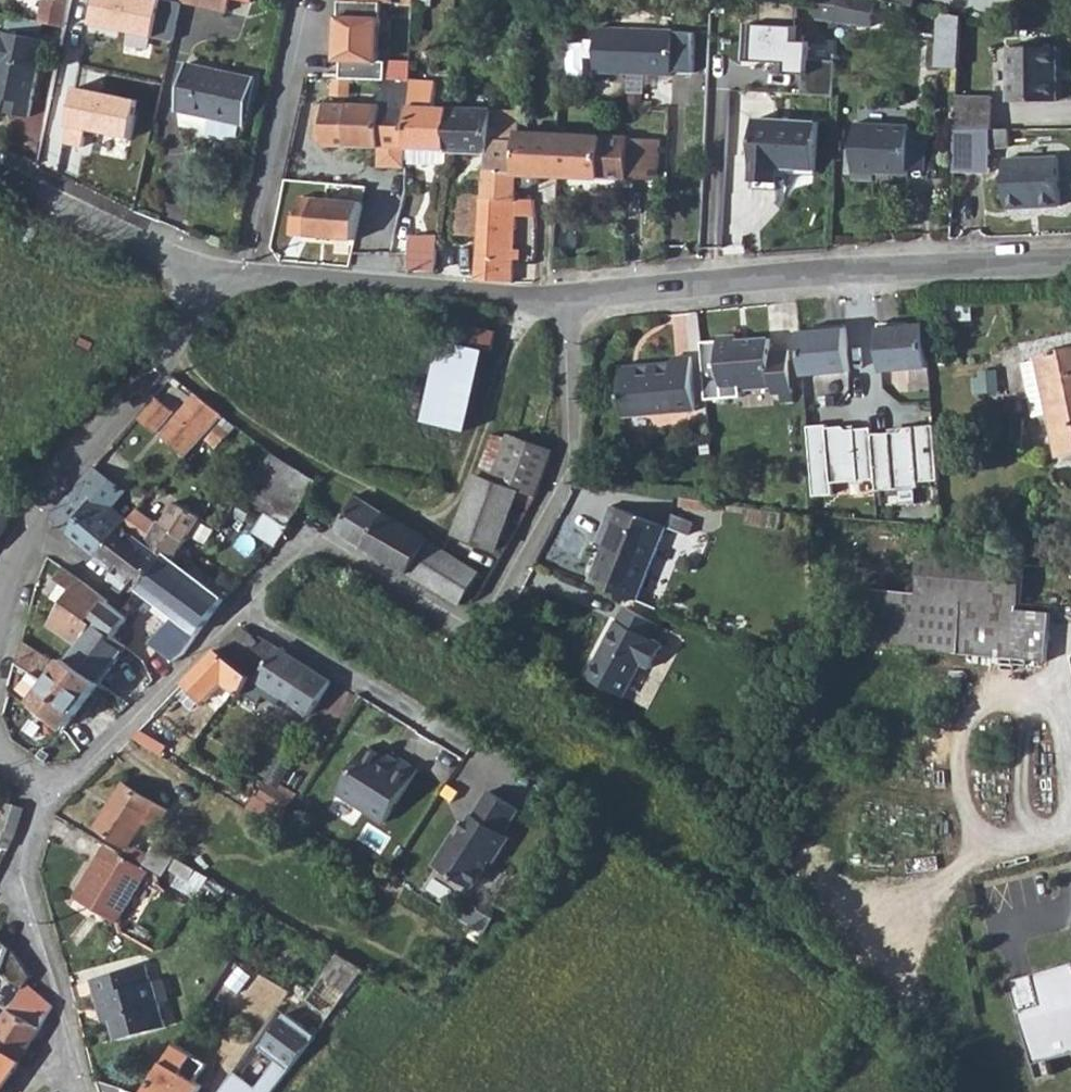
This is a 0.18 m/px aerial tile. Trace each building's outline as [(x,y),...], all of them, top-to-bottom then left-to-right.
[(68,2),(57,0),(52,0),(40,7),(37,22),(62,28),(68,2)] [(179,3),(224,13),(227,0),(180,0),(179,3)] [(814,22),(869,28),(873,0),(872,0),(818,0),(814,22)] [(915,0),(884,0),(883,3),(914,9),(915,0)] [(379,3),(338,3),(336,64),(340,63),(340,81),(381,82),(386,82),(386,64),(378,63),(379,3)] [(800,97),(832,99),(835,63),(808,62),(809,44),(796,43),(797,18),(758,10),(757,26),(742,25),(740,62),(778,64),(778,61),(786,61),(785,75),(801,76),(800,97)] [(934,69),(957,71),(960,18),(938,14),(934,69)] [(86,34),(104,39),(107,34),(107,27),(104,25),(102,23),(98,22),(93,22),(89,27),(86,34)] [(591,28),(589,72),(666,75),(668,31),(591,28)] [(43,40),(0,32),(0,98),(13,101),(19,102),(16,116),(27,118),(43,40)] [(1006,49),(1007,104),(1057,102),(1057,48),(1006,49)] [(145,117),(156,65),(140,62),(131,60),(101,53),(82,49),(70,107),(76,109),(72,126),(66,125),(61,152),(76,156),(86,112),(115,118),(117,111),(145,117)] [(131,60),(140,62),(141,55),(133,53),(131,60)] [(157,58),(141,55),(140,62),(156,65),(157,58)] [(245,127),(255,78),(189,64),(186,64),(176,112),(245,127)] [(381,148),(406,149),(409,83),(386,82),(381,82),(380,105),(315,105),(315,113),(321,114),(321,147),(348,147),(381,148)] [(444,152),(448,110),(434,109),(434,84),(409,83),(406,149),(444,152)] [(992,91),(956,89),(954,131),(990,131),(992,91)] [(19,102),(13,101),(10,115),(16,116),(19,102)] [(66,125),(72,126),(76,109),(70,107),(66,125)] [(444,152),(485,155),(487,111),(448,110),(444,152)] [(519,113),(487,111),(485,155),(484,174),(516,175),(518,134),(519,113)] [(815,169),(817,124),(753,121),(749,182),(777,183),(778,168),(815,169)] [(855,124),(853,180),(876,181),(876,175),(908,175),(909,170),(922,171),(925,133),(911,132),(910,126),(855,124)] [(988,176),(990,131),(954,131),(951,174),(988,176)] [(559,135),(518,134),(516,175),(557,176),(559,135)] [(653,140),(559,135),(557,176),(650,179),(651,166),(658,167),(658,159),(652,158),(653,140)] [(381,148),(348,147),(349,161),(381,162),(381,148)] [(444,152),(406,149),(405,164),(443,167),(444,152)] [(1002,165),(1003,214),(1058,212),(1056,164),(1002,165)] [(482,200),(515,202),(531,201),(531,199),(515,199),(516,175),(484,174),(482,197),(482,200)] [(453,235),(479,237),(482,200),(482,197),(455,195),(453,235)] [(354,242),(362,204),(299,199),(290,238),(354,242)] [(482,200),(479,237),(475,277),(475,280),(512,283),(513,276),(515,216),(533,216),(531,201),(515,202),(482,200)] [(407,243),(405,271),(434,273),(437,236),(409,237),(407,243)] [(910,317),(889,318),(891,365),(938,364),(937,320),(920,321),(910,321),(910,317)] [(495,331),(446,320),(441,343),(483,353),(491,354),(495,331)] [(836,324),(826,325),(810,325),(811,369),(858,367),(857,320),(836,320),(836,324)] [(721,337),(724,403),(743,403),(742,390),(773,389),(774,395),(793,395),(791,352),(774,352),(773,341),(741,342),(740,336),(721,337)] [(483,353),(441,343),(425,423),(468,432),(483,353)] [(1056,457),(1070,453),(1070,347),(1035,356),(1035,360),(1021,364),(1033,417),(1046,414),(1056,457)] [(622,361),(624,411),(695,409),(694,355),(675,356),(676,360),(622,361)] [(979,379),(980,390),(998,388),(997,377),(979,379)] [(174,411),(156,395),(136,417),(155,433),(174,411)] [(162,435),(185,458),(208,433),(225,414),(199,395),(162,435)] [(832,419),(813,419),(815,491),(835,491),(835,479),(878,478),(876,433),(876,426),(852,426),(848,423),(832,423),(832,419)] [(903,432),(876,433),(878,478),(878,490),(921,488),(921,482),(941,482),(940,427),(907,428),(903,432)] [(491,482),(518,493),(533,498),(552,452),(508,436),(505,444),(491,482)] [(464,554),(492,564),(518,493),(491,482),(505,444),(490,438),(456,534),(468,539),(464,554)] [(241,496),(285,524),(312,482),(270,455),(241,496)] [(118,487),(93,467),(49,517),(97,555),(120,527),(99,512),(118,487)] [(338,533),(460,607),(479,573),(368,506),(355,498),(345,513),(349,516),(338,533)] [(14,508),(0,500),(0,534),(14,508)] [(170,563),(199,519),(174,504),(159,526),(155,525),(152,531),(143,544),(163,558),(170,563)] [(598,554),(586,586),(634,603),(662,530),(606,509),(600,527),(608,530),(598,554)] [(120,527),(143,544),(152,531),(130,516),(120,527)] [(667,517),(662,530),(685,538),(689,524),(667,517)] [(94,558),(111,570),(128,583),(137,589),(163,558),(143,544),(120,527),(97,555),(94,558)] [(590,550),(598,554),(608,530),(600,527),(590,550)] [(920,556),(1000,563),(1001,548),(922,541),(920,556)] [(852,589),(846,643),(1045,662),(1049,613),(1017,611),(1021,565),(1000,563),(920,556),(916,595),(852,589)] [(146,641),(170,660),(181,654),(221,600),(177,568),(170,563),(163,558),(137,589),(157,604),(153,610),(167,622),(146,641)] [(106,577),(124,589),(128,583),(111,570),(106,577)] [(47,624),(75,647),(93,624),(89,620),(105,602),(106,600),(66,571),(57,579),(62,583),(51,598),(62,606),(47,624)] [(114,633),(126,618),(105,602),(89,620),(93,624),(75,647),(66,658),(99,683),(124,650),(121,648),(109,639),(114,633)] [(593,686),(628,700),(642,666),(655,671),(664,646),(652,641),(656,626),(621,612),(593,686)] [(310,668),(240,627),(217,649),(249,678),(308,716),(328,685),(310,668)] [(109,639),(121,648),(125,642),(114,633),(109,639)] [(58,668),(21,641),(16,662),(47,683),(58,668)] [(210,698),(221,707),(233,691),(240,695),(249,678),(217,649),(185,682),(206,702),(210,698)] [(65,726),(99,683),(66,658),(58,668),(47,683),(16,662),(10,685),(65,726)] [(167,721),(156,738),(184,756),(197,739),(167,721)] [(366,745),(336,791),(382,821),(416,769),(400,758),(398,761),(396,765),(384,757),(366,745)] [(398,761),(387,753),(384,757),(396,765),(398,761)] [(96,827),(128,846),(130,843),(143,821),(157,828),(168,810),(123,784),(96,827)] [(451,835),(432,865),(470,889),(487,861),(490,863),(506,838),(500,834),(515,810),(484,792),(470,816),(468,816),(462,828),(464,829),(458,839),(451,835)] [(250,802),(283,823),(288,814),(255,793),(250,802)] [(7,850),(16,829),(21,807),(7,804),(1,823),(0,825),(0,848),(7,850)] [(123,853),(142,864),(148,854),(130,843),(128,846),(123,853)] [(120,923),(149,869),(106,844),(76,900),(120,923)] [(154,845),(148,854),(142,864),(164,876),(174,858),(177,854),(172,851),(170,856),(154,845)] [(190,882),(197,870),(177,859),(170,871),(190,882)] [(0,943),(0,977),(3,979),(12,953),(0,943)] [(30,975),(12,953),(3,979),(22,990),(27,983),(30,975)] [(328,1016),(362,969),(337,954),(311,992),(306,1000),(328,1016)] [(1032,974),(1041,1005),(1019,1011),(1039,1079),(1054,1075),(1049,1061),(1070,1054),(1070,963),(1032,974)] [(91,978),(99,1013),(108,1011),(111,1021),(116,1042),(166,1029),(158,1004),(153,983),(150,982),(146,965),(91,978)] [(1032,974),(1010,981),(1019,1011),(1041,1005),(1032,974)] [(153,983),(158,1004),(170,1001),(164,979),(153,983)] [(0,1023),(0,1047),(19,1060),(51,1006),(27,983),(22,990),(1,1023),(0,1023)] [(99,1013),(102,1024),(111,1021),(108,1011),(99,1013)] [(220,1091),(272,1091),(315,1035),(285,1012),(260,1046),(276,1060),(255,1087),(234,1070),(220,1091)] [(202,1083),(196,1080),(207,1062),(177,1043),(144,1091),(196,1091),(202,1083)] [(19,1060),(0,1047),(0,1087),(19,1060)]
